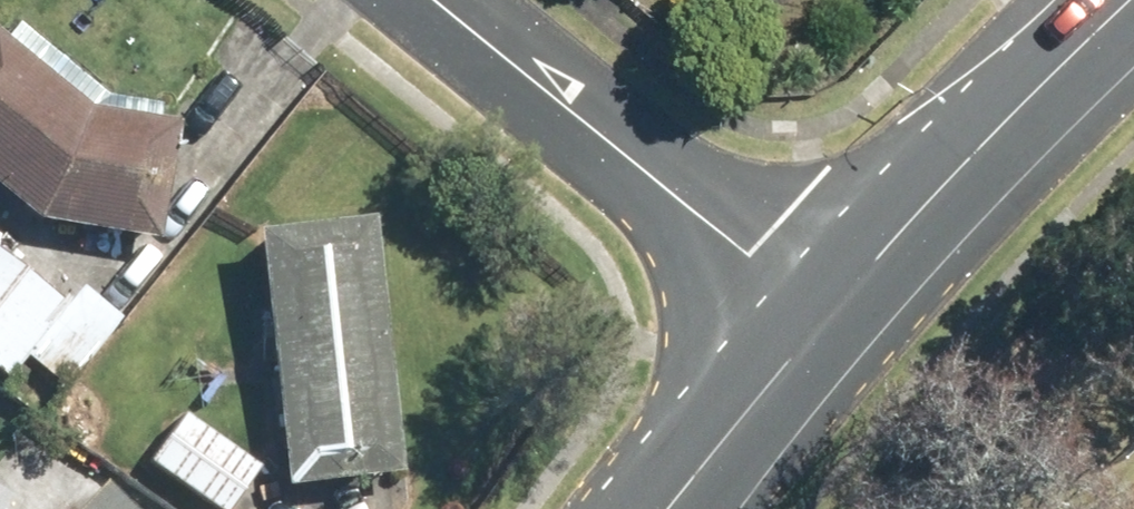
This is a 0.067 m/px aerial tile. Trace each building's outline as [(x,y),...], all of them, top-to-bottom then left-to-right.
[(165,246),(187,130),(102,114),(4,33),(0,38),(0,180),(54,225),(165,246)] [(360,217),(263,232),(301,474),(398,459),(360,217)] [(22,374),(72,311),(0,254),(0,356),(22,374)] [(184,420),(158,459),(228,505),(254,466),(184,420)] [(106,508),(123,508),(115,501),(106,508)]
